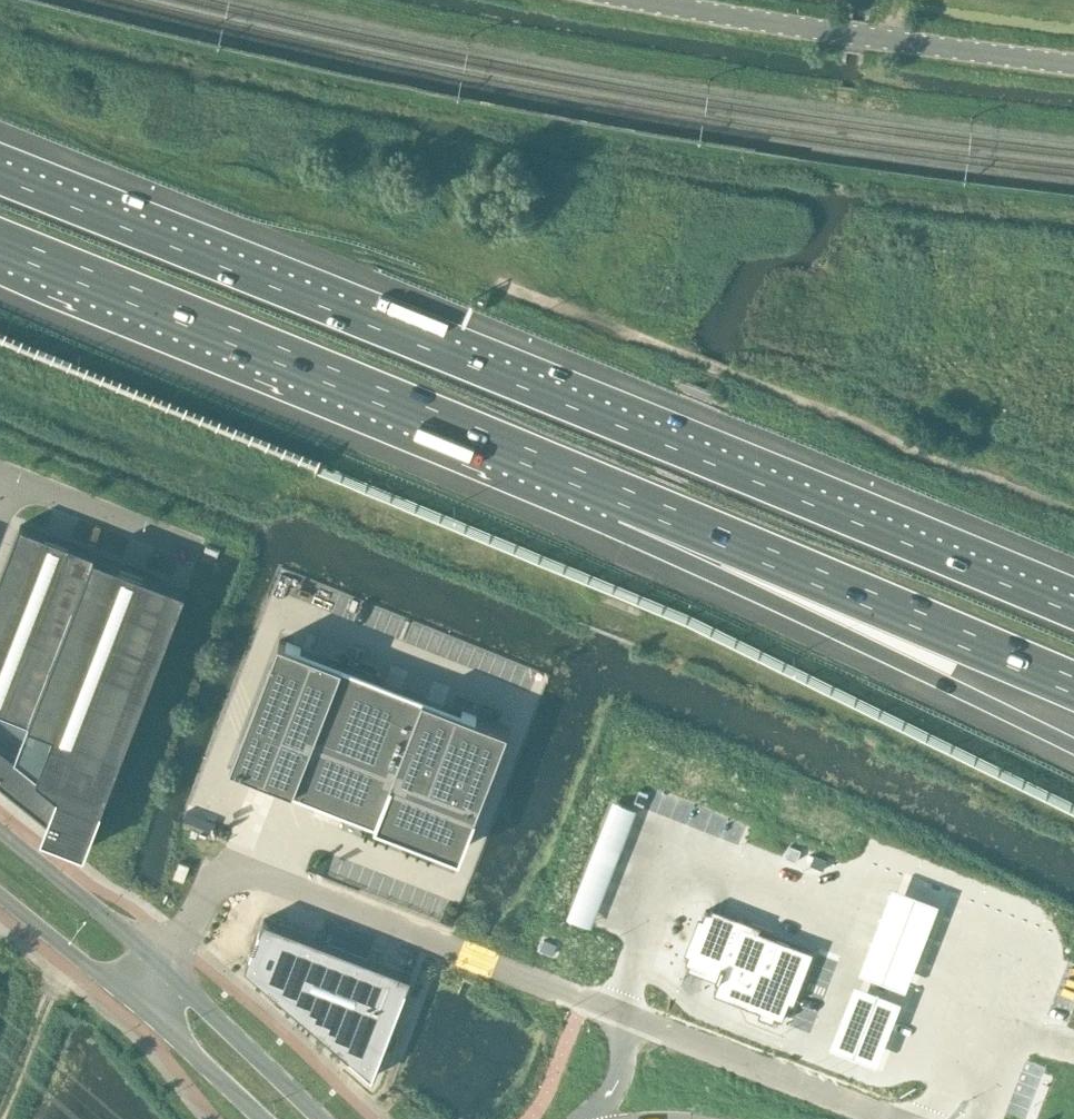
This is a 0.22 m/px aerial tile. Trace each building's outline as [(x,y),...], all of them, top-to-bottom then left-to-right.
[(186,589),(20,525),(0,577),(0,780),(85,849),(186,589)] [(509,728),(279,639),(230,765),(460,854),(509,728)] [(591,925),(637,807),(612,798),(566,915),(591,925)] [(904,855),(891,891),(936,909),(950,873),(904,855)] [(956,875),(950,890),(992,906),(997,891),(956,875)] [(859,969),(905,987),(912,968),(938,901),(892,884),(866,950),(859,969)] [(689,953),(686,961),(689,962),(701,967),(717,973),(715,977),(719,979),(714,992),(760,1010),(775,1015),(782,1018),(789,1001),(807,954),(811,956),(814,950),(759,929),(743,922),(744,918),(739,916),(737,920),(722,914),(709,909),(706,908),(703,916),(689,953)] [(265,918),(245,965),(371,1077),(411,977),(265,918)] [(900,999),(855,981),(830,1044),(876,1062),(900,999)]
